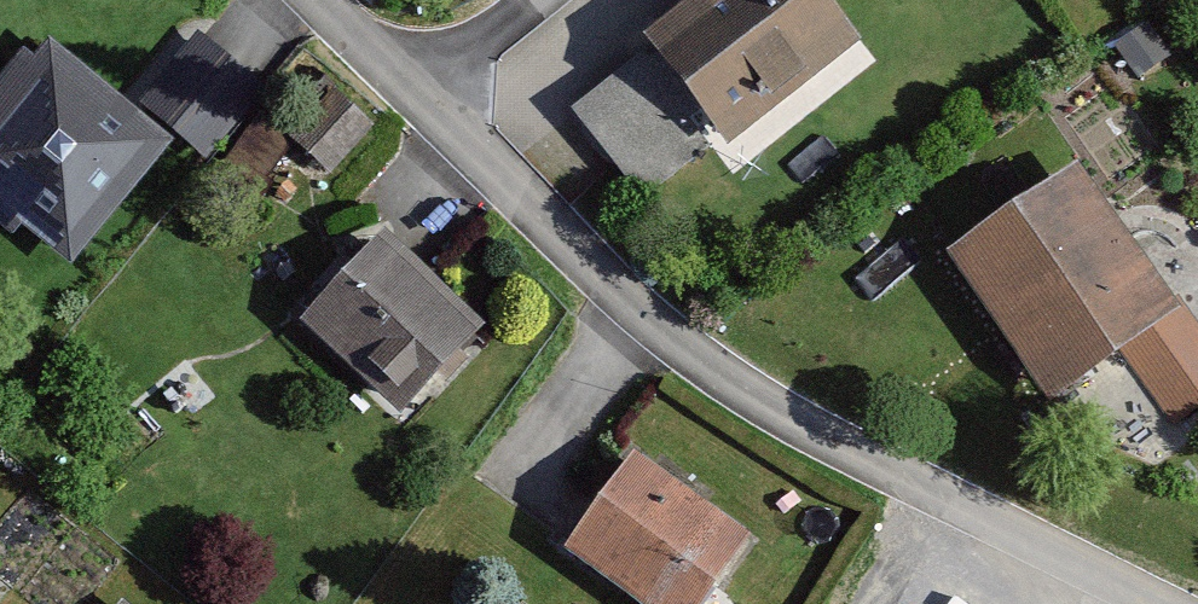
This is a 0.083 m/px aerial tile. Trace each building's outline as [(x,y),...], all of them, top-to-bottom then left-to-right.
[(662,55),(735,147),(862,49),(823,0),(732,0),(662,55)] [(1117,41),(1140,75),(1172,52),(1150,19),(1117,41)] [(45,48),(0,102),(0,216),(70,274),(179,144),(208,168),(270,94),(204,39),(135,122),(45,48)] [(645,63),(577,121),(643,197),(710,139),(645,63)] [(1175,326),(1073,177),(942,266),(1044,415),(1175,326)] [(484,332),(384,228),(298,309),(398,413),(484,332)] [(643,458),(572,556),(639,603),(719,603),(763,543),(643,458)]
